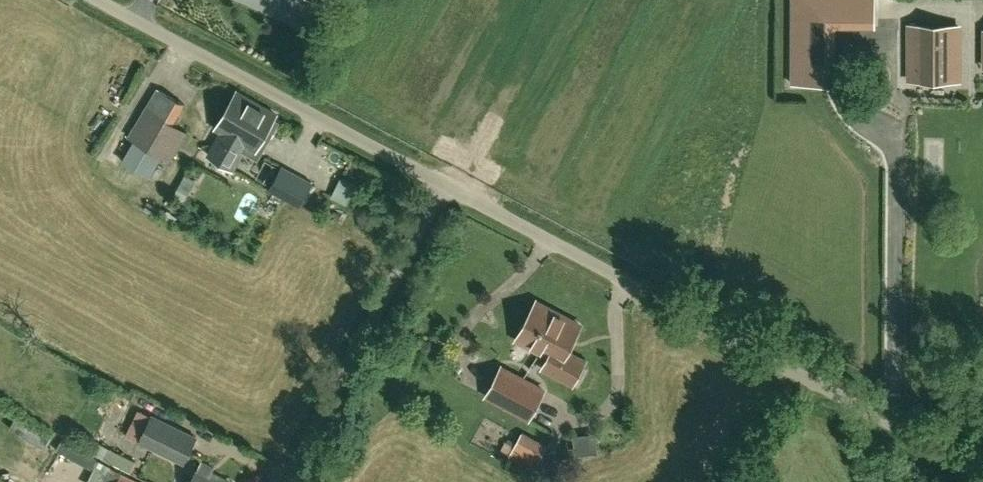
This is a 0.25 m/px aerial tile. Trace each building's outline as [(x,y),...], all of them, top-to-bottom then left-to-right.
[(826,84),(826,18),(874,18),(874,0),(792,0),(792,84),(826,84)] [(958,78),(959,26),(912,26),(911,77),(958,78)] [(158,88),(146,108),(128,138),(170,163),(188,132),(174,124),(185,104),(158,88)] [(276,115),(237,92),(216,128),(223,132),(210,156),(232,169),(243,151),(258,159),(279,122),(274,119),(276,115)] [(300,206),(313,183),(283,167),(270,190),(300,206)] [(331,197),(347,205),(357,185),(341,177),(331,197)] [(571,336),(575,338),(582,325),(538,301),(518,339),(541,351),(551,333),(556,336),(557,333),(569,339),(571,336)] [(541,351),(548,355),(542,366),(574,383),(577,379),(581,381),(587,368),(583,366),(586,361),(568,351),(575,338),(571,336),(569,339),(557,333),(556,336),(551,333),(541,351)] [(488,395),(509,406),(524,378),(503,367),(488,395)] [(545,389),(524,378),(509,406),(530,418),(545,389)] [(184,465),(198,437),(152,414),(138,442),(184,465)] [(500,450),(509,455),(509,456),(534,470),(547,446),(522,432),(514,446),(505,441),(500,450)] [(98,460),(65,442),(63,441),(62,442),(57,451),(93,470),(98,460)] [(211,472),(213,467),(202,462),(192,481),(230,481),(211,472)] [(111,467),(105,478),(103,481),(139,481),(111,467)]
